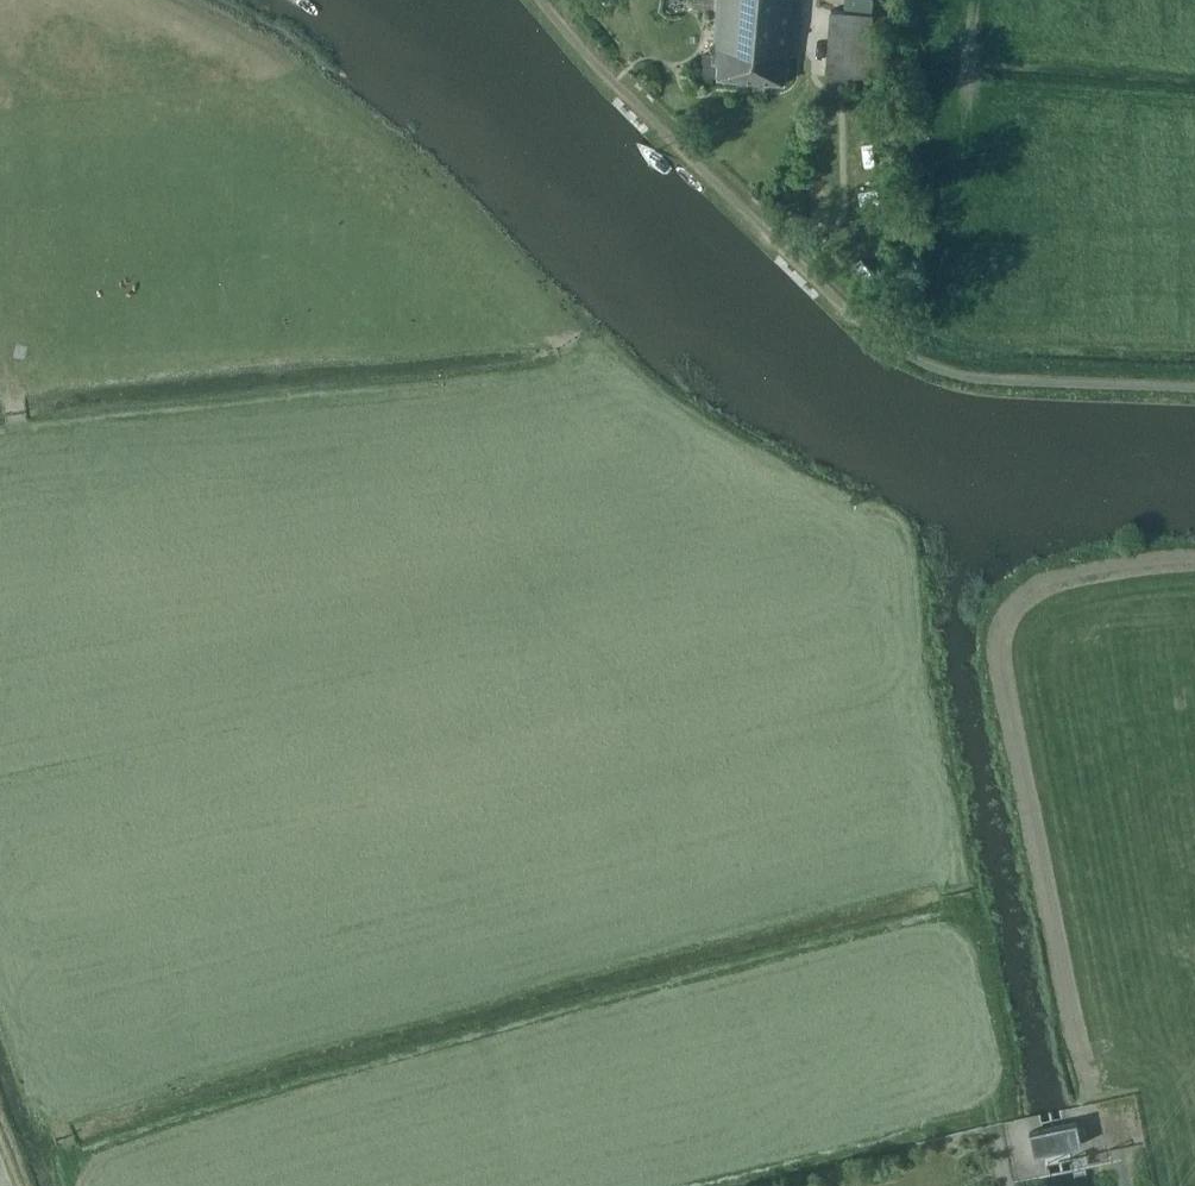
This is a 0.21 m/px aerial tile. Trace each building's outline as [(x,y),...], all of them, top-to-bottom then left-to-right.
[(715,56),(705,55),(703,76),(787,84),(790,55),(796,56),(801,0),(721,0),(717,41),(713,43),(712,51),(715,53),(715,56)] [(824,77),(868,80),(873,12),(830,9),(824,77)] [(1081,1116),(1031,1128),(1036,1149),(1087,1139),(1081,1116)]
